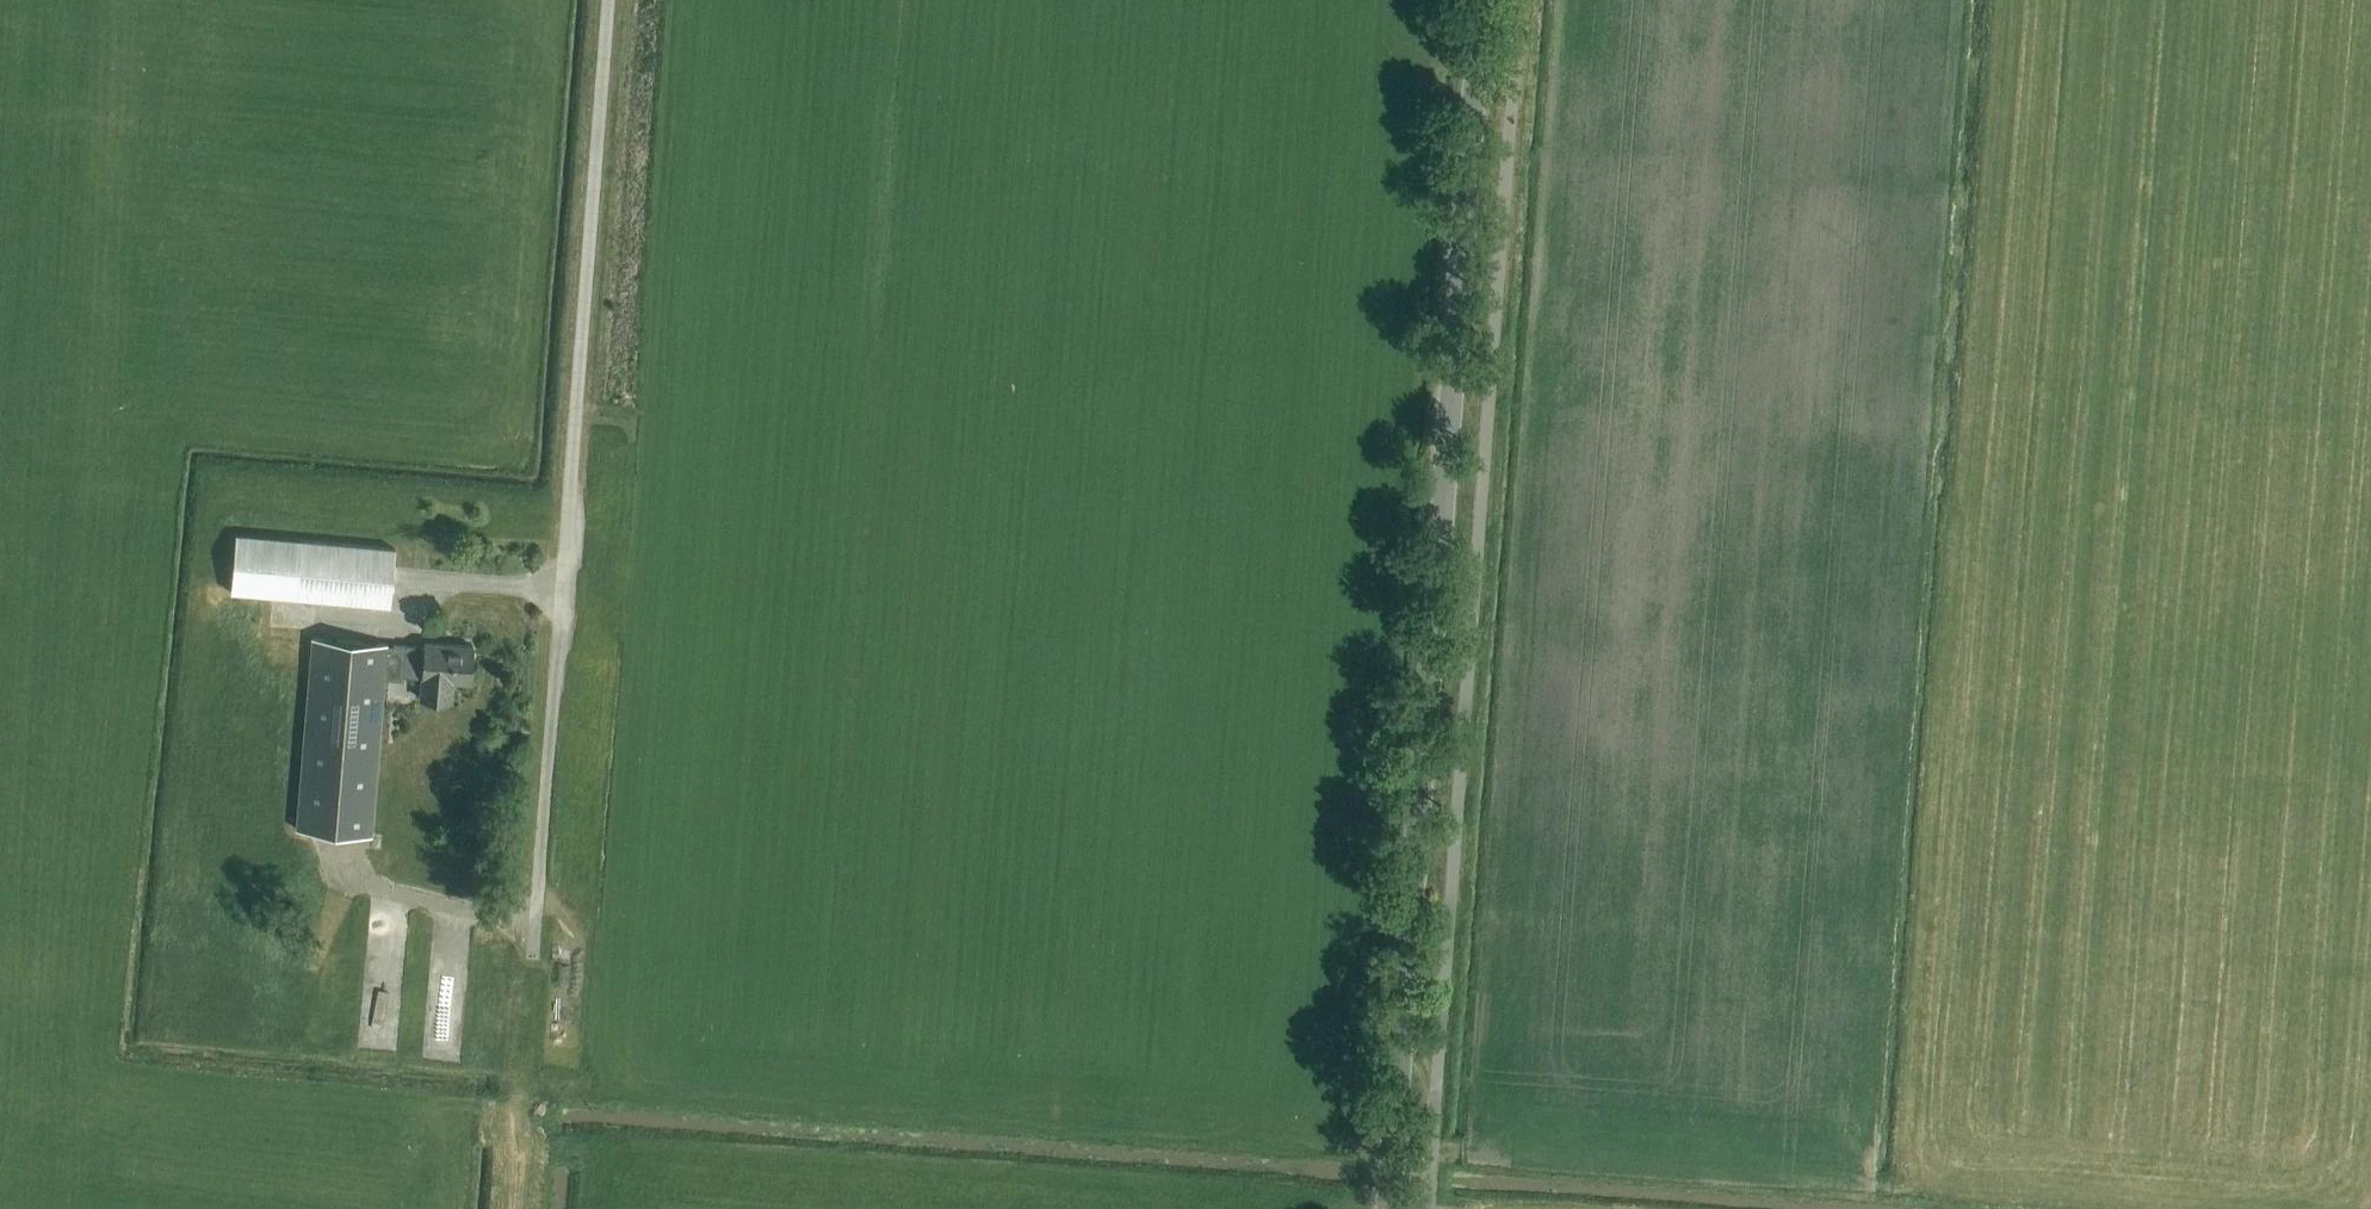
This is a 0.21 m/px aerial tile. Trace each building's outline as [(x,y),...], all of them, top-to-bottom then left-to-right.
[(391,609),(396,560),(396,550),(236,535),(231,594),(391,609)] [(424,647),(407,645),(407,647),(387,645),(313,638),(297,828),(371,834),(384,679),(404,680),(404,676),(422,678),(420,701),(451,703),(452,682),(470,683),(473,647),(424,643),(424,647)]
